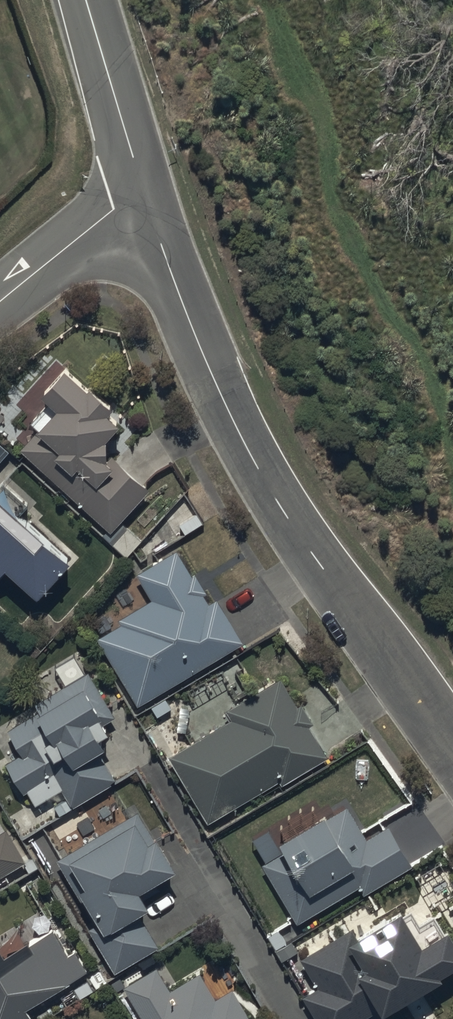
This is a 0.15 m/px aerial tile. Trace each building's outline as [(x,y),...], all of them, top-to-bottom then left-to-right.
[(21,448),(112,531),(150,489),(110,452),(109,437),(121,423),(110,412),(115,407),(92,385),(89,387),(68,368),(45,391),(52,398),(31,420),(39,428),(21,448)] [(8,566),(38,594),(70,560),(20,513),(27,505),(2,482),(0,485),(0,574),(8,566)] [(195,509),(176,519),(183,531),(201,522),(195,509)] [(137,574),(151,598),(118,617),(122,624),(99,637),(138,706),(148,700),(157,715),(173,707),(163,690),(243,643),(217,597),(209,601),(205,594),(208,592),(196,572),(192,574),(178,550),(137,574)] [(21,752),(6,761),(25,794),(29,791),(37,804),(64,789),(72,804),(117,778),(100,749),(108,744),(103,735),(111,730),(107,722),(115,717),(88,671),(36,702),(40,710),(8,730),(21,752)] [(226,709),(231,718),(170,754),(209,820),(278,779),(280,784),(329,756),(311,725),(314,724),(302,704),(299,705),(282,677),(226,709)] [(286,849),(262,864),(301,924),(359,887),(364,895),(412,864),(387,823),(368,835),(348,804),(328,817),(325,812),(280,840),(286,849)] [(137,811),(57,859),(97,925),(90,929),(116,972),(160,946),(139,912),(152,904),(143,888),(177,868),(158,834),(152,838),(137,811)] [(26,861),(7,829),(0,834),(0,877),(26,861)] [(381,1007),(385,1013),(445,976),(442,972),(452,966),(452,933),(449,927),(423,943),(402,909),(358,937),(352,928),(301,959),(319,987),(304,996),(318,1018),(361,1018),(381,1007)] [(27,1009),(88,970),(75,950),(69,954),(53,928),(30,943),(28,940),(4,955),(0,948),(0,1018),(33,1018),(27,1009)] [(123,986),(143,1018),(252,1018),(233,987),(214,998),(199,972),(171,989),(157,966),(123,986)]
